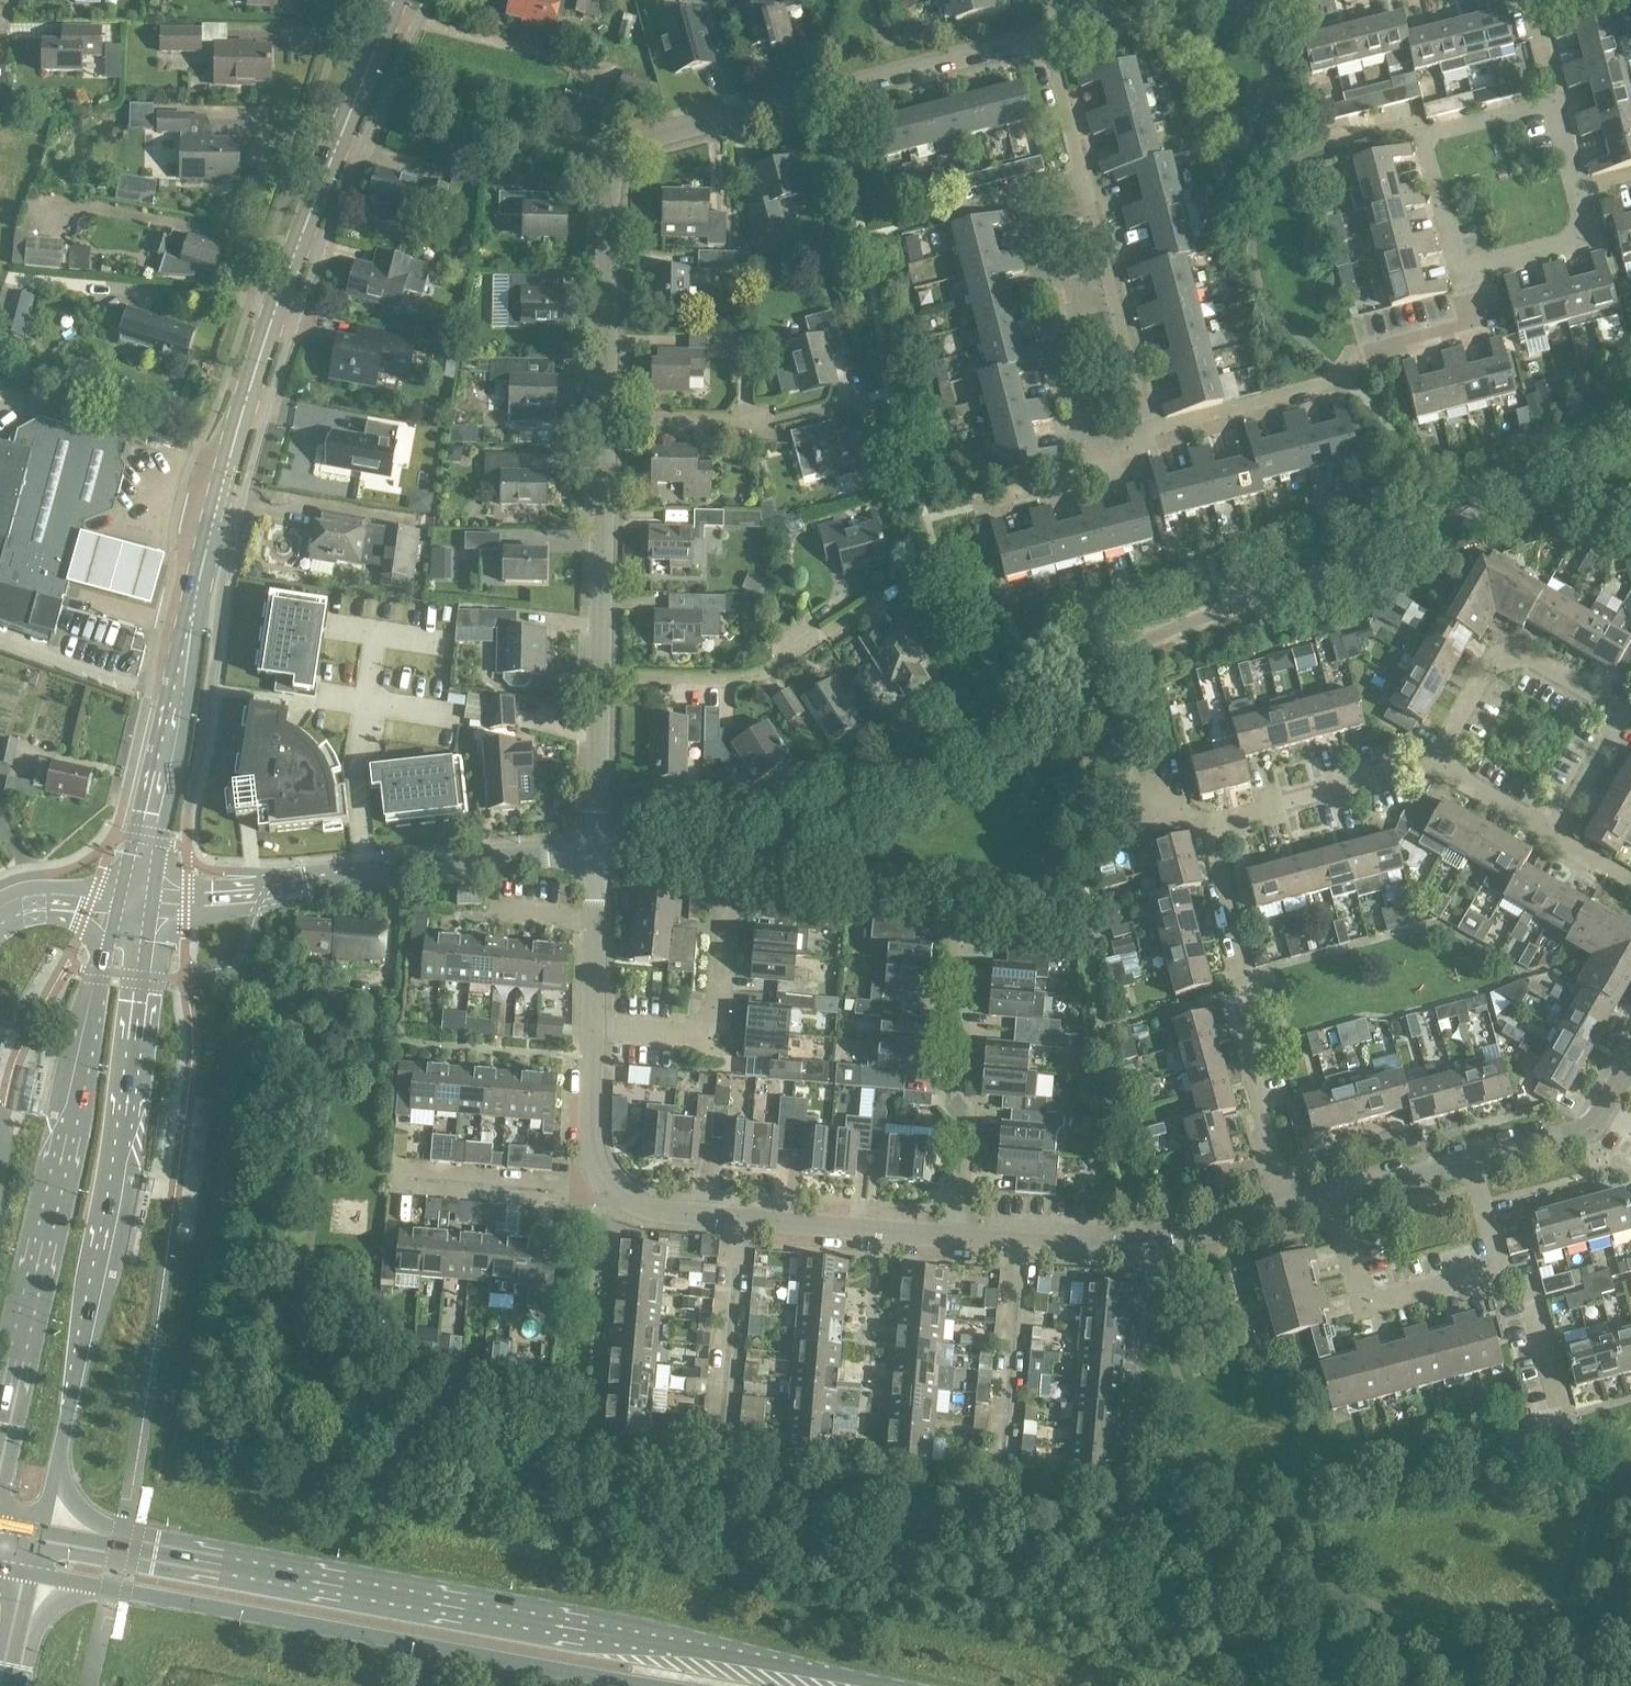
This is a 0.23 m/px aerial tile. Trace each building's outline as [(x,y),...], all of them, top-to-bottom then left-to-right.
[(293,14),(293,0),(249,0),(249,7),(273,8),(272,13),(293,14)] [(508,19),(524,23),(523,27),(555,34),(559,17),(567,18),(568,12),(598,19),(603,0),(513,0),(508,19)] [(753,48),(769,43),(771,50),(793,44),(784,12),(801,7),(799,0),(752,0),(741,3),(753,48)] [(945,4),(951,2),(956,23),(1012,9),(1009,0),(995,0),(987,2),(986,0),(944,0),(945,4)] [(676,76),(714,65),(700,12),(661,22),(667,41),(662,43),(665,58),(671,56),(676,76)] [(1504,14),(1479,20),(1488,55),(1491,65),(1503,62),(1500,52),(1513,48),(1504,14)] [(1581,50),(1616,41),(1609,16),(1553,31),(1556,42),(1577,36),(1581,50)] [(1406,38),(1407,38),(1401,17),(1376,23),(1385,58),(1408,53),(1408,52),(1409,52),(1406,38)] [(1488,55),(1479,20),(1455,26),(1464,61),(1488,55)] [(1360,65),(1385,58),(1376,23),(1351,30),(1360,65)] [(44,74),(84,74),(84,57),(102,57),(103,30),(74,30),(74,26),(62,26),(62,44),(45,44),(44,74)] [(1466,71),(1464,61),(1455,26),(1430,32),(1439,67),(1442,77),(1466,71)] [(1326,29),(1336,71),(1360,65),(1351,30),(1339,33),(1338,29),(1334,27),(1326,29)] [(1336,71),(1326,29),(1315,32),(1312,36),(1313,39),(1303,42),(1311,77),(1336,71)] [(201,54),(201,31),(162,30),(161,53),(201,54)] [(1430,32),(1407,38),(1406,38),(1409,52),(1408,52),(1408,53),(1414,73),(1439,67),(1430,32)] [(1622,66),(1616,41),(1581,50),(1585,64),(1563,69),(1566,80),(1622,66)] [(216,44),(216,86),(255,87),(255,83),(270,84),(270,66),(271,66),(271,48),(242,48),(242,45),(216,44)] [(1106,97),(1139,88),(1132,64),(1078,78),(1082,90),(1103,84),(1106,97)] [(1622,66),(1566,80),(1569,91),(1590,85),(1594,99),(1628,90),(1622,66)] [(1522,83),(1497,89),(1500,102),(1525,96),(1522,83)] [(1394,92),(1397,106),(1422,99),(1418,86),(1394,92)] [(998,93),(1007,128),(1032,122),(1023,87),(998,93)] [(1146,113),(1139,88),(1106,97),(1110,111),(1088,117),(1091,127),(1146,113)] [(1472,95),(1476,108),(1500,102),(1497,89),(1472,95)] [(1628,90),(1594,99),(1597,112),(1576,118),(1579,128),(1622,117),(1630,115),(1630,101),(1628,90)] [(1394,92),(1369,98),(1373,112),(1397,106),(1394,92)] [(974,99),(983,134),(1007,128),(998,93),(974,99)] [(1451,115),(1476,108),(1472,95),(1448,101),(1451,115)] [(1373,112),(1369,98),(1345,105),(1348,118),(1373,112)] [(949,106),(958,140),(983,134),(974,99),(949,106)] [(1451,115),(1448,101),(1423,108),(1427,121),(1451,115)] [(1324,125),(1348,118),(1345,105),(1320,111),(1324,125)] [(925,112),(934,147),(958,140),(949,106),(925,112)] [(900,118),(909,153),(934,147),(925,112),(900,118)] [(1152,137),(1146,113),(1091,127),(1094,138),(1115,132),(1119,146),(1152,137)] [(191,115),(158,114),(157,133),(190,134),(191,115)] [(1579,128),(1581,139),(1603,134),(1607,148),(1630,141),(1630,115),(1622,117),(1579,128)] [(909,153),(900,118),(876,125),(885,159),(909,153)] [(153,133),(153,120),(131,120),(131,133),(153,133)] [(1158,161),(1152,137),(1119,146),(1122,159),(1101,165),(1104,176),(1168,159),(1168,158),(1158,161)] [(1357,160),(1381,154),(1377,139),(1354,145),(1357,160)] [(239,142),(182,141),(181,180),(239,181),(239,142)] [(1607,148),(1610,161),(1588,166),(1592,178),(1630,168),(1630,141),(1607,148)] [(1357,160),(1354,161),(1360,187),(1394,178),(1391,164),(1412,159),(1409,147),(1381,154),(1357,160)] [(1175,183),(1168,159),(1104,176),(1104,177),(1115,174),(1117,184),(1138,179),(1142,192),(1175,183)] [(1034,176),(1045,173),(1042,160),(1030,162),(1034,176)] [(790,161),(756,170),(766,205),(749,209),(757,237),(784,230),(777,203),(800,197),(790,161)] [(918,189),(915,176),(912,165),(902,168),(908,191),(918,189)] [(131,167),(130,190),(150,191),(150,168),(131,167)] [(1003,169),(992,172),(996,186),(1006,183),(1003,169)] [(369,202),(389,207),(384,225),(406,230),(411,212),(419,180),(377,170),(369,202)] [(996,186),(992,172),(982,175),(985,189),(996,186)] [(1398,191),(1394,178),(1360,187),(1350,190),(1356,214),(1366,211),(1422,197),(1419,186),(1398,191)] [(944,185),(947,198),(958,195),(955,182),(944,185)] [(449,188),(428,183),(420,214),(441,220),(449,188)] [(1182,207),(1175,183),(1142,192),(1146,205),(1124,211),(1127,222),(1182,207)] [(947,198),(944,185),(933,187),(936,201),(947,198)] [(664,192),(663,227),(663,241),(680,241),(680,227),(709,228),(708,247),(726,247),(727,215),(709,215),(709,193),(664,192)] [(567,210),(530,209),(531,195),(500,195),(499,218),(525,219),(524,239),(566,240),(567,210)] [(906,195),(894,197),(898,211),(909,208),(906,195)] [(1425,207),(1422,197),(1366,211),(1373,235),(1407,226),(1403,213),(1425,207)] [(1624,222),(1619,201),(1600,205),(1608,238),(1616,236),(1624,267),(1630,266),(1630,220),(1624,222)] [(1188,232),(1182,207),(1127,222),(1130,233),(1151,227),(1154,241),(1188,232)] [(959,253),(993,244),(990,231),(1011,226),(1008,214),(953,229),(959,253)] [(1410,240),(1407,226),(1373,235),(1379,259),(1435,245),(1432,234),(1410,240)] [(1195,256),(1188,232),(1154,241),(1158,254),(1137,259),(1139,270),(1129,273),(1129,274),(1195,256)] [(170,240),(158,236),(153,253),(165,257),(158,275),(165,278),(195,280),(199,269),(213,274),(222,248),(190,238),(190,239),(173,233),(170,240)] [(61,271),(63,243),(28,240),(28,241),(15,240),(13,266),(25,267),(25,268),(61,271)] [(997,258),(993,244),(959,253),(965,277),(1021,263),(1018,253),(997,258)] [(1437,256),(1435,245),(1379,259),(1385,284),(1420,275),(1416,261),(1437,256)] [(90,272),(91,250),(71,248),(70,271),(90,272)] [(404,293),(423,298),(431,269),(389,258),(390,256),(377,252),(373,269),(357,265),(348,297),(399,310),(404,293)] [(752,255),(699,254),(698,272),(757,274),(752,255)] [(1603,255),(1591,258),(1596,279),(1583,282),(1592,317),(1594,325),(1619,318),(1603,255)] [(1195,257),(1195,256),(1129,274),(1132,284),(1153,279),(1156,292),(1190,283),(1184,260),(1195,257)] [(1024,274),(1021,263),(965,277),(972,302),(1006,293),(1002,280),(1024,274)] [(1570,286),(1564,264),(1553,267),(1568,323),(1570,331),(1594,325),(1592,317),(1583,282),(1570,286)] [(1535,295),(1544,330),(1568,323),(1553,267),(1542,270),(1548,291),(1535,295)] [(655,271),(654,308),(687,309),(688,271),(655,271)] [(1423,288),(1420,275),(1385,284),(1391,309),(1448,295),(1445,283),(1423,288)] [(1535,295),(1521,298),(1516,277),(1504,280),(1519,336),(1524,335),(1526,345),(1546,340),(1544,330),(1535,295)] [(523,330),(523,326),(564,327),(565,294),(547,294),(547,279),(509,279),(509,308),(509,330),(523,330)] [(1197,308),(1190,283),(1156,292),(1160,305),(1139,311),(1142,322),(1197,308)] [(31,316),(36,300),(11,293),(7,309),(31,316)] [(1009,307),(1006,293),(972,302),(978,326),(1034,312),(1031,301),(1009,307)] [(1374,323),(1389,322),(1386,303),(1371,304),(1374,323)] [(1197,308),(1142,322),(1145,333),(1165,327),(1169,341),(1203,332),(1197,308)] [(1034,312),(978,326),(984,351),(1018,342),(1015,328),(1036,323),(1034,312)] [(186,358),(194,332),(156,319),(155,323),(126,313),(118,337),(121,338),(120,342),(155,353),(169,358),(170,353),(186,358)] [(795,367),(775,372),(781,395),(801,390),(801,392),(836,383),(829,356),(844,352),(833,313),(805,321),(811,344),(790,350),(795,367)] [(1210,356),(1203,332),(1169,341),(1172,354),(1151,360),(1155,371),(1210,356)] [(391,335),(389,349),(339,339),(331,380),(376,389),(379,371),(409,377),(416,340),(391,335)] [(739,340),(716,339),(716,352),(738,353),(739,340)] [(1482,368),(1492,409),(1496,407),(1495,401),(1516,396),(1501,341),(1490,344),(1495,365),(1482,368)] [(1022,355),(1018,342),(984,351),(990,374),(980,377),(980,378),(1046,361),(1043,349),(1022,355)] [(454,382),(458,354),(459,352),(441,349),(436,379),(444,380),(454,382)] [(1492,409),(1482,368),(1468,372),(1463,350),(1452,353),(1466,409),(1486,404),(1488,410),(1492,409)] [(704,380),(704,375),(704,354),(659,353),(658,364),(653,364),(652,392),(689,393),(689,380),(704,380)] [(1447,377),(1433,381),(1443,421),(1448,420),(1446,414),(1466,409),(1452,353),(1441,356),(1447,377)] [(1210,356),(1155,371),(1157,381),(1178,376),(1182,390),(1216,381),(1210,356)] [(557,378),(528,377),(528,362),(491,361),(491,384),(511,384),(510,412),(556,413),(557,378)] [(986,402),(1020,393),(1017,380),(1038,374),(1036,364),(1046,361),(980,378),(986,402)] [(1414,363),(1402,366),(1417,421),(1438,416),(1439,422),(1443,421),(1433,381),(1420,384),(1414,363)] [(1223,405),(1216,381),(1182,390),(1185,402),(1164,408),(1167,420),(1223,405)] [(1024,406),(1020,393),(986,402),(993,426),(1048,412),(1045,401),(1024,406)] [(1325,431),(1334,465),(1358,459),(1344,403),(1332,406),(1337,428),(1325,431)] [(999,451),(1033,442),(1030,428),(1050,423),(1048,412),(993,426),(999,451)] [(1309,471),(1334,465),(1325,431),(1311,435),(1305,413),(1295,416),(1309,471)] [(1309,471),(1295,416),(1284,419),(1289,440),(1276,443),(1285,477),(1309,471)] [(42,420),(21,433),(16,450),(0,445),(0,629),(50,647),(53,635),(56,635),(64,603),(61,602),(69,578),(68,578),(83,523),(110,515),(129,444),(42,420)] [(365,440),(334,435),(328,468),(368,475),(390,479),(392,467),(399,430),(367,425),(365,440)] [(794,447),(800,470),(817,465),(820,476),(837,471),(839,481),(857,477),(854,467),(874,462),(865,429),(826,439),(822,426),(791,434),(794,447)] [(1261,483),(1285,477),(1276,443),(1262,447),(1256,426),(1246,428),(1263,494),(1264,494),(1261,483)] [(1263,494),(1246,428),(1245,429),(1248,439),(1237,442),(1243,463),(1230,466),(1238,500),(1263,494)] [(1037,455),(1033,442),(999,451),(1005,475),(1061,461),(1058,449),(1037,455)] [(653,484),(687,485),(687,498),(709,498),(710,466),(695,465),(696,448),(681,448),(681,452),(654,451),(653,484)] [(1214,506),(1238,500),(1230,466),(1216,470),(1210,449),(1200,451),(1214,506)] [(1214,506),(1200,451),(1189,454),(1194,475),(1181,478),(1189,513),(1214,506)] [(520,473),(520,456),(486,456),(485,478),(502,478),(502,507),(548,508),(548,473),(520,473)] [(1165,519),(1189,513),(1181,478),(1167,482),(1162,461),(1151,464),(1165,519)] [(1119,514),(1128,548),(1153,542),(1138,486),(1126,489),(1132,511),(1119,514)] [(1104,555),(1128,548),(1119,514),(1105,518),(1099,496),(1089,499),(1104,555)] [(1104,555),(1089,499),(1078,502),(1084,523),(1070,527),(1079,561),(1104,555)] [(1055,567),(1079,561),(1070,527),(1057,530),(1051,509),(1040,511),(1055,567)] [(1055,567),(1040,511),(1030,514),(1035,535),(1021,539),(1030,574),(1055,567)] [(694,530),(650,529),(649,562),(671,562),(671,569),(691,569),(700,570),(701,544),(701,530),(701,529),(724,529),(724,513),(695,512),(694,530)] [(412,579),(419,533),(389,529),(389,531),(367,527),(368,523),(320,514),(311,561),(336,566),(336,563),(359,567),(360,565),(384,568),(383,576),(412,579)] [(1006,580),(1030,574),(1021,539),(1008,543),(1003,521),(991,524),(1006,580)] [(860,566),(886,558),(877,525),(843,534),(840,523),(819,529),(828,561),(840,557),(845,574),(861,570),(860,566)] [(465,535),(465,552),(500,553),(501,536),(465,535)] [(164,565),(81,542),(66,594),(150,617),(164,565)] [(546,554),(505,553),(504,584),(546,585),(546,554)] [(458,554),(431,554),(431,569),(458,569),(458,554)] [(1583,565),(1592,570),(1597,560),(1589,555),(1583,565)] [(1473,638),(1472,639),(1479,643),(1495,615),(1523,631),(1527,625),(1526,624),(1544,592),(1512,574),(1515,569),(1492,556),(1483,572),(1467,563),(1454,586),(1459,588),(1441,619),(1473,638)] [(1586,580),(1592,570),(1583,565),(1577,575),(1586,580)] [(1527,625),(1548,637),(1566,605),(1574,591),(1565,586),(1557,599),(1544,592),(1526,624),(1527,625)] [(1608,597),(1624,606),(1630,594),(1615,586),(1608,597)] [(1570,649),(1588,617),(1574,609),(1582,596),(1574,591),(1566,605),(1548,637),(1570,649)] [(328,604),(285,598),(279,597),(279,598),(267,677),(272,678),(272,679),(278,679),(275,694),(294,697),(295,693),(314,696),(316,683),(309,682),(320,608),(327,609),(328,604)] [(701,648),(701,639),(720,639),(721,614),(725,614),(726,598),(693,597),(692,613),(656,612),(655,647),(672,647),(672,656),(690,657),(690,648),(699,648),(701,648)] [(810,635),(839,620),(828,599),(799,614),(810,635)] [(1610,630),(1617,617),(1595,604),(1588,617),(1570,649),(1591,662),(1610,630)] [(1389,625),(1394,616),(1384,610),(1379,619),(1389,625)] [(459,630),(481,631),(499,632),(498,677),(504,677),(504,682),(510,688),(526,688),(532,683),(532,677),(545,678),(546,632),(517,631),(517,614),(482,613),(482,612),(459,612),(459,630)] [(1472,639),(1473,638),(1441,619),(1428,612),(1415,635),(1428,642),(1460,660),(1472,639)] [(1011,616),(1002,618),(1004,628),(1006,634),(1015,631),(1011,616)] [(1394,616),(1389,625),(1399,631),(1404,622),(1394,616)] [(1614,675),(1617,670),(1629,677),(1630,673),(1630,642),(1619,635),(1626,622),(1617,617),(1610,630),(1591,662),(1614,675)] [(916,655),(919,653),(905,632),(883,646),(874,632),(860,642),(883,676),(886,674),(893,685),(896,684),(905,698),(929,682),(920,668),(923,666),(916,655)] [(1360,647),(1357,636),(1347,639),(1347,638),(1342,639),(1341,634),(1330,637),(1334,654),(1350,650),(1360,647)] [(1460,660),(1428,642),(1415,664),(1448,682),(1460,660)] [(1337,665),(1363,658),(1360,647),(1350,650),(1334,654),(1337,665)] [(1318,667),(1313,648),(1291,654),(1296,670),(1296,673),(1318,667)] [(1435,704),(1448,682),(1415,664),(1408,676),(1397,669),(1391,679),(1403,686),(1435,704)] [(1241,679),(1251,677),(1248,665),(1238,668),(1241,679)] [(1251,677),(1241,679),(1244,690),(1254,688),(1251,677)] [(1390,708),(1391,708),(1384,721),(1411,736),(1418,723),(1423,726),(1435,704),(1403,686),(1391,679),(1387,686),(1399,693),(1390,708)] [(833,682),(803,701),(832,746),(862,727),(833,682)] [(774,702),(789,724),(803,714),(789,692),(774,702)] [(1330,700),(1339,735),(1365,729),(1355,693),(1330,700)] [(1291,748),(1315,742),(1305,706),(1291,710),(1288,699),(1278,701),(1281,712),(1291,748)] [(1305,706),(1315,742),(1339,735),(1330,700),(1305,706)] [(1257,719),(1267,755),(1291,748),(1281,712),(1278,701),(1270,703),(1273,715),(1257,719)] [(514,702),(487,704),(488,731),(516,729),(514,702)] [(1233,726),(1231,726),(1238,752),(1240,751),(1242,761),(1243,761),(1267,755),(1257,719),(1253,703),(1229,710),(1233,726)] [(233,791),(236,822),(258,819),(257,809),(267,808),(270,834),(349,825),(345,792),(337,793),(331,772),(319,754),(304,739),(285,728),(288,709),(254,704),(241,790),(233,791)] [(1199,718),(1210,715),(1207,704),(1196,707),(1199,718)] [(687,721),(687,745),(700,745),(701,710),(687,710),(687,721)] [(720,745),(720,710),(705,710),(705,745),(720,745)] [(1210,715),(1199,718),(1202,729),(1213,726),(1210,715)] [(651,772),(660,772),(659,780),(686,781),(687,745),(687,721),(652,721),(651,772)] [(731,763),(730,764),(733,770),(737,767),(742,775),(732,782),(741,795),(756,785),(757,786),(791,764),(766,725),(751,735),(749,732),(733,731),(732,746),(736,751),(731,754),(732,755),(731,763)] [(12,768),(17,744),(0,740),(0,765),(12,768)] [(501,810),(502,813),(515,813),(515,809),(519,809),(517,774),(532,773),(530,747),(516,748),(515,743),(483,745),(488,811),(501,810)] [(1240,751),(1238,752),(1216,758),(1225,793),(1250,787),(1243,761),(1242,761),(1240,751)] [(1225,793),(1216,758),(1190,764),(1200,800),(1225,793)] [(384,775),(383,768),(370,769),(372,790),(383,788),(386,811),(387,817),(414,814),(467,808),(462,759),(458,759),(459,766),(384,775)] [(1623,774),(1630,779),(1630,760),(1623,774)] [(84,801),(90,773),(53,764),(53,766),(40,763),(35,786),(35,788),(36,789),(47,791),(47,793),(84,801)] [(1623,774),(1610,796),(1630,808),(1630,779),(1623,774)] [(33,800),(36,789),(35,788),(35,786),(23,783),(19,797),(33,800)] [(1413,829),(1409,836),(1421,842),(1419,845),(1442,859),(1447,849),(1465,817),(1443,804),(1440,809),(1415,795),(1410,805),(1400,822),(1413,829)] [(1630,834),(1630,808),(1610,796),(1598,818),(1630,836),(1630,834)] [(1447,849),(1442,859),(1442,863),(1458,872),(1463,871),(1468,862),(1487,829),(1465,817),(1447,849)] [(1630,836),(1598,818),(1585,840),(1617,859),(1625,845),(1630,849),(1630,837),(1630,836)] [(1490,874),(1509,842),(1487,829),(1468,862),(1490,874)] [(1159,873),(1195,863),(1188,837),(1152,847),(1151,846),(1140,849),(1143,860),(1154,857),(1159,873)] [(1394,837),(1369,844),(1378,879),(1404,872),(1394,837)] [(1531,855),(1509,842),(1490,874),(1482,887),(1504,898),(1503,900),(1504,900),(1512,887),(1522,868),(1523,869),(1531,855)] [(1378,879),(1369,844),(1344,850),(1354,886),(1358,900),(1382,893),(1378,879)] [(1344,850),(1320,857),(1330,892),(1354,886),(1344,850)] [(1296,863),(1306,899),(1330,892),(1320,857),(1296,863)] [(1202,889),(1195,863),(1159,873),(1165,895),(1165,897),(1186,891),(1186,893),(1202,889)] [(1282,905),(1306,899),(1296,863),(1272,870),(1282,905)] [(1544,881),(1523,869),(1522,868),(1512,887),(1504,900),(1525,913),(1544,881)] [(1256,912),(1282,905),(1272,870),(1247,877),(1256,912)] [(1125,876),(1114,878),(1117,888),(1127,886),(1125,876)] [(1117,888),(1114,878),(1103,881),(1106,891),(1117,888)] [(1544,881),(1525,913),(1518,925),(1526,930),(1533,917),(1547,925),(1566,893),(1544,881)] [(677,894),(671,894),(635,890),(629,963),(669,967),(669,971),(694,974),(698,935),(673,933),(674,925),(681,926),(683,905),(676,904),(677,894)] [(1150,899),(1157,925),(1192,915),(1186,893),(1186,891),(1165,897),(1165,895),(1150,899)] [(482,908),(482,892),(458,892),(457,907),(482,908)] [(1566,893),(1547,925),(1568,937),(1569,937),(1570,938),(1588,906),(1566,893)] [(708,897),(691,895),(689,922),(706,923),(708,897)] [(1223,896),(1205,901),(1210,919),(1228,914),(1223,896)] [(1442,897),(1437,907),(1446,912),(1452,902),(1442,897)] [(1391,909),(1392,910),(1382,913),(1385,924),(1395,921),(1411,916),(1407,904),(1391,909)] [(1565,945),(1592,960),(1577,988),(1583,991),(1584,991),(1616,1009),(1630,983),(1630,924),(1622,919),(1619,924),(1588,906),(1570,938),(1569,937),(1568,937),(1564,944),(1565,945)] [(1446,912),(1437,907),(1431,917),(1440,922),(1446,912)] [(446,984),(450,940),(425,938),(427,911),(414,910),(410,954),(423,955),(421,982),(446,984)] [(756,929),(754,955),(796,959),(806,960),(808,935),(815,935),(817,915),(777,912),(776,931),(756,929)] [(1163,949),(1199,939),(1192,915),(1157,925),(1163,949)] [(1395,921),(1385,924),(1388,934),(1414,927),(1411,916),(1395,921)] [(872,948),(889,950),(888,967),(930,970),(932,944),(905,942),(907,922),(874,919),(873,939),(872,948)] [(1485,921),(1479,931),(1488,936),(1494,926),(1485,921)] [(333,960),(338,960),(338,964),(383,968),(387,927),(337,923),(336,925),(298,922),(296,955),(334,958),(333,960)] [(1337,937),(1347,934),(1344,923),(1334,926),(1337,937)] [(1133,925),(1122,928),(1125,938),(1136,935),(1133,925)] [(1125,938),(1122,928),(1112,931),(1114,941),(1125,938)] [(1488,936),(1479,931),(1473,941),(1482,946),(1488,936)] [(1347,934),(1337,937),(1340,948),(1350,945),(1347,934)] [(1289,950),(1298,947),(1295,936),(1286,939),(1289,950)] [(1205,964),(1199,939),(1163,949),(1169,973),(1205,964)] [(446,984),(470,986),(474,942),(450,940),(446,984)] [(474,942),(470,986),(494,988),(497,944),(474,942)] [(494,988),(518,990),(521,946),(497,944),(494,988)] [(1007,967),(994,965),(992,991),(1034,995),(1046,996),(1046,995),(1034,994),(1036,980),(1049,981),(1051,957),(1052,947),(1009,944),(1007,967)] [(521,946),(518,990),(541,992),(545,948),(521,946)] [(1298,947),(1289,950),(1291,961),(1301,958),(1298,947)] [(1530,947),(1524,957),(1533,962),(1538,952),(1530,947)] [(570,950),(545,948),(541,992),(566,994),(570,950)] [(795,973),(796,959),(754,955),(752,981),(778,984),(777,997),(818,1000),(820,986),(809,985),(810,974),(795,973)] [(1533,962),(1524,957),(1518,967),(1527,972),(1533,962)] [(1118,965),(1122,980),(1125,990),(1135,987),(1133,977),(1126,979),(1122,963),(1118,965)] [(1205,964),(1169,973),(1176,998),(1212,989),(1205,964)] [(1108,967),(1112,983),(1114,993),(1125,990),(1122,980),(1118,965),(1108,967)] [(928,996),(930,970),(888,967),(886,983),(873,982),(871,1004),(871,1005),(899,1007),(900,994),(928,996)] [(1529,987),(1521,982),(1492,994),(1519,1010),(1528,993),(1526,992),(1529,987)] [(1528,993),(1536,998),(1541,989),(1531,983),(1529,987),(1526,992),(1528,993)] [(1551,995),(1541,989),(1536,998),(1546,1004),(1551,995)] [(1034,995),(992,991),(990,1018),(1017,1020),(1016,1033),(1048,1036),(1049,1023),(1044,1022),(1046,996),(1034,995)] [(1563,1008),(1604,1031),(1616,1009),(1584,991),(1583,991),(1576,1004),(1568,1000),(1563,1008)] [(749,1008),(747,1034),(789,1038),(791,1012),(817,1014),(818,1000),(777,997),(776,1010),(749,1008)] [(1464,1004),(1454,1007),(1457,1018),(1467,1015),(1467,1013),(1487,1008),(1484,999),(1464,1004)] [(883,1020),(881,1045),(923,1049),(926,1023),(898,1020),(899,1007),(871,1005),(871,1004),(860,1003),(859,1017),(883,1020)] [(505,1037),(507,1006),(494,1005),(491,1036),(505,1037)] [(1559,1034),(1591,1053),(1604,1031),(1563,1008),(1558,1016),(1566,1021),(1559,1034)] [(1173,1024),(1180,1049),(1216,1039),(1209,1014),(1173,1024)] [(1467,1015),(1457,1018),(1460,1029),(1470,1026),(1467,1015)] [(565,1018),(539,1016),(537,1042),(563,1044),(565,1018)] [(1409,1031),(1419,1028),(1416,1017),(1406,1020),(1409,1031)] [(1358,1035),(1368,1032),(1365,1022),(1355,1024),(1358,1035)] [(478,1037),(489,1038),(491,1024),(480,1023),(478,1037)] [(1511,1041),(1516,1032),(1506,1027),(1501,1036),(1511,1041)] [(523,1041),(524,1028),(514,1028),(513,1040),(523,1041)] [(1130,1028),(1118,1031),(1124,1062),(1138,1058),(1130,1028)] [(1419,1028),(1409,1031),(1412,1041),(1422,1039),(1419,1028)] [(1368,1032),(1358,1035),(1361,1046),(1371,1043),(1368,1032)] [(1516,1032),(1511,1041),(1521,1047),(1526,1038),(1516,1032)] [(1028,1073),(1030,1048),(1056,1051),(1056,1050),(1069,1051),(1070,1038),(1057,1037),(1048,1036),(1016,1033),(1014,1046),(988,1044),(985,1070),(1028,1074),(1037,1075),(1037,1074),(1028,1073)] [(803,1062),(803,1064),(787,1062),(789,1038),(747,1034),(745,1060),(772,1062),(771,1082),(797,1084),(797,1083),(810,1085),(828,1086),(830,1065),(803,1062)] [(1538,1051),(1579,1074),(1591,1053),(1559,1034),(1551,1048),(1543,1043),(1538,1051)] [(1310,1048),(1320,1045),(1317,1035),(1307,1037),(1310,1048)] [(1180,1049),(1187,1073),(1222,1063),(1216,1039),(1180,1049)] [(860,1089),(860,1090),(893,1092),(894,1073),(921,1075),(923,1049),(881,1045),(880,1058),(869,1057),(868,1069),(838,1066),(836,1086),(860,1089)] [(1320,1045),(1310,1048),(1313,1059),(1322,1056),(1320,1045)] [(1534,1079),(1541,1083),(1560,1093),(1566,1097),(1579,1074),(1538,1051),(1533,1060),(1542,1064),(1534,1079)] [(1475,1062),(1487,1106),(1512,1100),(1502,1064),(1486,1068),(1484,1060),(1475,1062)] [(1468,1073),(1453,1077),(1463,1113),(1487,1106),(1475,1062),(1466,1065),(1468,1073)] [(1229,1087),(1222,1063),(1187,1073),(1194,1097),(1229,1087)] [(1425,1068),(1429,1084),(1438,1119),(1463,1113),(1453,1077),(1439,1081),(1434,1065),(1425,1068)] [(410,1119),(411,1112),(435,1114),(439,1070),(400,1066),(396,1118),(410,1119)] [(458,1116),(462,1072),(439,1070),(435,1114),(458,1116)] [(1009,1112),(1035,1114),(1047,1115),(1049,1100),(1035,1099),(1037,1075),(1028,1074),(985,1070),(983,1096),(1010,1099),(1009,1112)] [(1374,1073),(1386,1117),(1409,1111),(1410,1111),(1404,1090),(1406,1090),(1402,1075),(1385,1079),(1383,1070),(1374,1073)] [(462,1072),(458,1116),(482,1118),(486,1074),(462,1072)] [(652,1072),(650,1089),(677,1092),(678,1074),(652,1072)] [(1352,1088),(1348,1073),(1324,1081),(1328,1095),(1338,1130),(1362,1124),(1352,1088)] [(1348,1073),(1352,1088),(1362,1124),(1386,1117),(1374,1073),(1364,1075),(1367,1084),(1353,1088),(1349,1073),(1348,1073)] [(506,1120),(509,1076),(486,1074),(482,1118),(506,1120)] [(530,1122),(533,1078),(509,1076),(506,1120),(530,1122)] [(1154,1077),(1143,1080),(1146,1090),(1157,1087),(1154,1077)] [(558,1080),(533,1078),(530,1122),(544,1123),(543,1133),(553,1134),(554,1124),(558,1080)] [(1146,1090),(1143,1080),(1132,1083),(1135,1093),(1146,1090)] [(1560,1093),(1541,1083),(1533,1096),(1549,1106),(1553,1105),(1560,1093)] [(1429,1084),(1406,1090),(1404,1090),(1410,1111),(1409,1111),(1413,1126),(1438,1119),(1429,1084)] [(1200,1121),(1221,1115),(1221,1117),(1236,1112),(1229,1087),(1194,1097),(1200,1119),(1200,1121)] [(717,1089),(716,1100),(712,1140),(725,1141),(723,1168),(749,1170),(753,1129),(726,1127),(728,1109),(730,1090),(717,1089)] [(933,1109),(934,1096),(905,1093),(904,1107),(933,1109)] [(1312,1137),(1338,1130),(1328,1095),(1286,1106),(1293,1131),(1309,1127),(1312,1137)] [(697,1124),(674,1122),(671,1164),(696,1166),(698,1145),(711,1147),(712,1140),(716,1100),(699,1098),(697,1124)] [(781,1101),(779,1132),(792,1133),(795,1103),(781,1101)] [(805,1134),(803,1155),(801,1175),(828,1177),(832,1136),(817,1134),(818,1122),(807,1121),(808,1104),(795,1103),(792,1133),(805,1134)] [(647,1120),(643,1161),(671,1164),(674,1122),(675,1109),(648,1106),(647,1120)] [(873,1121),(848,1119),(846,1137),(832,1136),(828,1177),(854,1180),(857,1153),(870,1154),(874,1113),(873,1121)] [(888,1114),(874,1113),(870,1154),(883,1155),(881,1181),(907,1184),(910,1142),(886,1140),(887,1126),(888,1114)] [(1003,1124),(1000,1151),(1043,1155),(1060,1156),(1060,1155),(1056,1154),(1057,1136),(1061,1130),(1065,1131),(1066,1117),(1047,1115),(1035,1114),(1034,1127),(1003,1124)] [(1227,1139),(1221,1117),(1221,1115),(1200,1121),(1200,1119),(1185,1124),(1192,1149),(1227,1139)] [(1164,1126),(1153,1129),(1156,1139),(1167,1136),(1164,1126)] [(753,1129),(749,1170),(775,1173),(777,1153),(779,1132),(753,1129)] [(1156,1139),(1153,1129),(1143,1132),(1145,1142),(1156,1139)] [(433,1136),(432,1150),(431,1163),(440,1164),(454,1165),(456,1144),(456,1138),(433,1136)] [(934,1186),(936,1156),(948,1157),(949,1141),(938,1139),(937,1145),(910,1142),(907,1184),(934,1186)] [(1227,1139),(1192,1149),(1198,1174),(1199,1173),(1203,1188),(1232,1179),(1229,1166),(1234,1164),(1227,1139)] [(464,1166),(466,1144),(456,1144),(454,1165),(464,1166)] [(525,1172),(526,1158),(527,1150),(510,1149),(508,1170),(525,1172)] [(1043,1155),(1000,1151),(998,1177),(1025,1179),(1024,1192),(1057,1195),(1058,1182),(1060,1156),(1043,1155)] [(492,1169),(501,1170),(502,1157),(493,1156),(492,1169)] [(553,1160),(526,1158),(525,1172),(551,1174),(553,1160)] [(1110,1195),(1111,1186),(1099,1185),(1098,1194),(1110,1195)] [(1610,1238),(1630,1232),(1630,1223),(1623,1192),(1599,1198),(1610,1238)] [(1576,1205),(1587,1244),(1610,1238),(1599,1198),(1576,1205)] [(440,1215),(449,1216),(450,1216),(451,1203),(441,1202),(440,1215)] [(451,1203),(450,1216),(459,1217),(460,1203),(451,1203)] [(1553,1211),(1564,1251),(1587,1244),(1576,1205),(1553,1211)] [(489,1206),(488,1219),(497,1220),(498,1207),(489,1206)] [(498,1207),(497,1220),(507,1220),(508,1207),(498,1207)] [(1564,1251),(1553,1211),(1529,1218),(1540,1257),(1564,1251)] [(448,1235),(449,1216),(440,1215),(438,1234),(425,1233),(421,1277),(444,1279),(448,1235)] [(491,1283),(496,1239),(497,1220),(488,1219),(486,1238),(472,1237),(468,1281),(491,1283)] [(397,1275),(421,1277),(425,1233),(400,1231),(398,1250),(385,1249),(382,1282),(396,1283),(397,1275)] [(472,1237),(448,1235),(444,1279),(468,1281),(472,1237)] [(1534,1251),(1530,1236),(1507,1242),(1511,1258),(1534,1251)] [(519,1241),(496,1239),(491,1283),(490,1296),(514,1298),(515,1286),(519,1241)] [(515,1286),(514,1298),(514,1299),(516,1286),(530,1287),(528,1309),(538,1309),(552,1311),(556,1263),(543,1261),(544,1243),(519,1241),(515,1286)] [(621,1244),(619,1269),(664,1273),(666,1248),(621,1244)] [(1293,1337),(1307,1388),(1325,1383),(1333,1413),(1504,1367),(1491,1321),(1477,1325),(1475,1316),(1452,1322),(1455,1331),(1429,1338),(1427,1329),(1404,1335),(1407,1344),(1381,1351),(1378,1342),(1356,1348),(1358,1357),(1332,1364),(1319,1315),(1329,1312),(1323,1289),(1313,1292),(1306,1266),(1316,1264),(1313,1252),(1257,1267),(1277,1341),(1293,1337)] [(802,1285),(846,1289),(849,1265),(804,1261),(802,1285)] [(703,1277),(716,1278),(717,1269),(704,1267),(703,1277)] [(617,1293),(661,1297),(664,1273),(619,1269),(617,1293)] [(904,1269),(902,1294),(946,1298),(949,1273),(904,1269)] [(754,1281),(766,1282),(767,1273),(755,1272),(754,1281)] [(1598,1286),(1612,1282),(1609,1272),(1595,1275),(1598,1286)] [(1574,1289),(1570,1274),(1541,1282),(1545,1297),(1574,1289)] [(1598,1286),(1595,1275),(1582,1279),(1584,1289),(1598,1286)] [(716,1278),(703,1277),(703,1286),(715,1287),(716,1278)] [(766,1282),(754,1281),(753,1290),(766,1291),(766,1282)] [(1598,1286),(1601,1296),(1615,1292),(1612,1282),(1598,1286)] [(844,1313),(846,1289),(802,1285),(800,1309),(844,1313)] [(1086,1285),(1084,1310),(1129,1314),(1131,1289),(1086,1285)] [(1598,1286),(1584,1289),(1587,1300),(1601,1296),(1598,1286)] [(986,1301),(999,1303),(1000,1293),(987,1292),(986,1301)] [(617,1293),(615,1316),(659,1320),(661,1297),(617,1293)] [(944,1322),(946,1298),(902,1294),(900,1317),(944,1322)] [(1566,1298),(1570,1312),(1580,1309),(1576,1295),(1566,1298)] [(1036,1305),(1049,1306),(1050,1298),(1037,1297),(1036,1305)] [(999,1303),(986,1301),(986,1311),(998,1312),(999,1303)] [(1049,1306),(1036,1305),(1035,1316),(1048,1317),(1048,1316),(1049,1306)] [(1061,1307),(1049,1306),(1048,1316),(1060,1317),(1061,1307)] [(699,1320),(697,1307),(681,1309),(682,1322),(699,1320)] [(844,1313),(800,1309),(798,1332),(842,1336),(844,1313)] [(1127,1337),(1129,1314),(1084,1310),(1082,1333),(1127,1337)] [(699,1324),(712,1325),(713,1316),(700,1315),(699,1324)] [(613,1340),(657,1344),(659,1320),(615,1316),(613,1340)] [(900,1317),(898,1341),(942,1345),(944,1322),(900,1317)] [(750,1328),(762,1329),(763,1320),(750,1319),(750,1328)] [(712,1325),(699,1324),(698,1333),(711,1334),(712,1325)] [(762,1329),(750,1328),(749,1337),(762,1338),(762,1329)] [(1612,1337),(1623,1376),(1630,1374),(1630,1331),(1612,1337)] [(840,1360),(842,1336),(798,1332),(796,1356),(840,1360)] [(1082,1333),(1080,1352),(1080,1357),(1125,1361),(1127,1337),(1082,1333)] [(439,1346),(438,1346),(435,1370),(461,1372),(463,1339),(439,1337),(439,1346)] [(1600,1382),(1623,1376),(1612,1337),(1589,1343),(1600,1382)] [(982,1349),(994,1350),(995,1341),(982,1339),(982,1349)] [(613,1340),(610,1364),(655,1368),(657,1344),(613,1340)] [(940,1369),(942,1345),(898,1341),(896,1365),(940,1369)] [(1600,1382),(1589,1343),(1566,1349),(1577,1389),(1600,1382)] [(1032,1352),(1045,1353),(1045,1345),(1032,1344),(1032,1352)] [(435,1370),(438,1346),(415,1345),(413,1369),(435,1370)] [(485,1346),(483,1373),(507,1376),(509,1357),(501,1356),(501,1350),(485,1349),(485,1346)] [(994,1359),(994,1350),(982,1349),(981,1358),(994,1359)] [(1045,1353),(1032,1352),(1031,1363),(1044,1364),(1045,1353)] [(838,1383),(840,1360),(796,1356),(794,1379),(838,1383)] [(1122,1385),(1125,1361),(1080,1357),(1077,1380),(1122,1385)] [(696,1362),(695,1371),(708,1373),(709,1363),(696,1362)] [(608,1387),(653,1391),(655,1368),(610,1364),(608,1387)] [(938,1392),(940,1369),(896,1365),(893,1388),(938,1392)] [(745,1375),(758,1376),(759,1367),(746,1366),(745,1375)] [(708,1373),(695,1371),(694,1381),(707,1382),(708,1373)] [(758,1376),(745,1375),(745,1385),(757,1386),(758,1376)] [(836,1407),(838,1383),(794,1379),(791,1403),(836,1407)] [(1120,1408),(1122,1385),(1077,1380),(1075,1404),(1120,1408)] [(608,1387),(606,1411),(651,1415),(653,1391),(608,1387)] [(977,1396),(990,1397),(991,1388),(978,1387),(977,1396)] [(891,1412),(936,1416),(938,1392),(893,1388),(891,1412)] [(1027,1400),(1040,1401),(1041,1391),(1028,1390),(1027,1400)] [(989,1406),(990,1397),(977,1396),(976,1405),(989,1406)] [(1040,1401),(1027,1400),(1026,1410),(1039,1411),(1040,1401)] [(836,1407),(791,1403),(789,1427),(834,1431),(836,1407)] [(1073,1428),(1118,1432),(1120,1408),(1075,1404),(1073,1428)] [(692,1409),(691,1419),(704,1420),(704,1410),(692,1409)] [(651,1415),(606,1411),(604,1436),(648,1440),(651,1415)] [(936,1416),(891,1412),(889,1436),(934,1440),(936,1416)] [(741,1422),(754,1424),(755,1414),(742,1413),(741,1422)] [(704,1420),(691,1419),(690,1428),(703,1429),(704,1420)] [(753,1433),(754,1424),(741,1422),(741,1432),(753,1433)] [(831,1456),(834,1431),(789,1427),(787,1452),(831,1456)] [(1118,1432),(1073,1428),(1071,1451),(1116,1455),(1118,1432)] [(973,1443),(986,1444),(987,1435),(974,1434),(973,1443)] [(931,1464),(934,1440),(889,1436),(887,1460),(931,1464)] [(1023,1447),(1036,1448),(1036,1440),(1023,1439),(1023,1447)] [(971,1467),(984,1468),(986,1444),(973,1443),(971,1467)] [(1036,1448),(1023,1447),(1020,1473),(1033,1474),(1036,1448)] [(1113,1480),(1116,1455),(1071,1451),(1068,1476),(1113,1480)]
